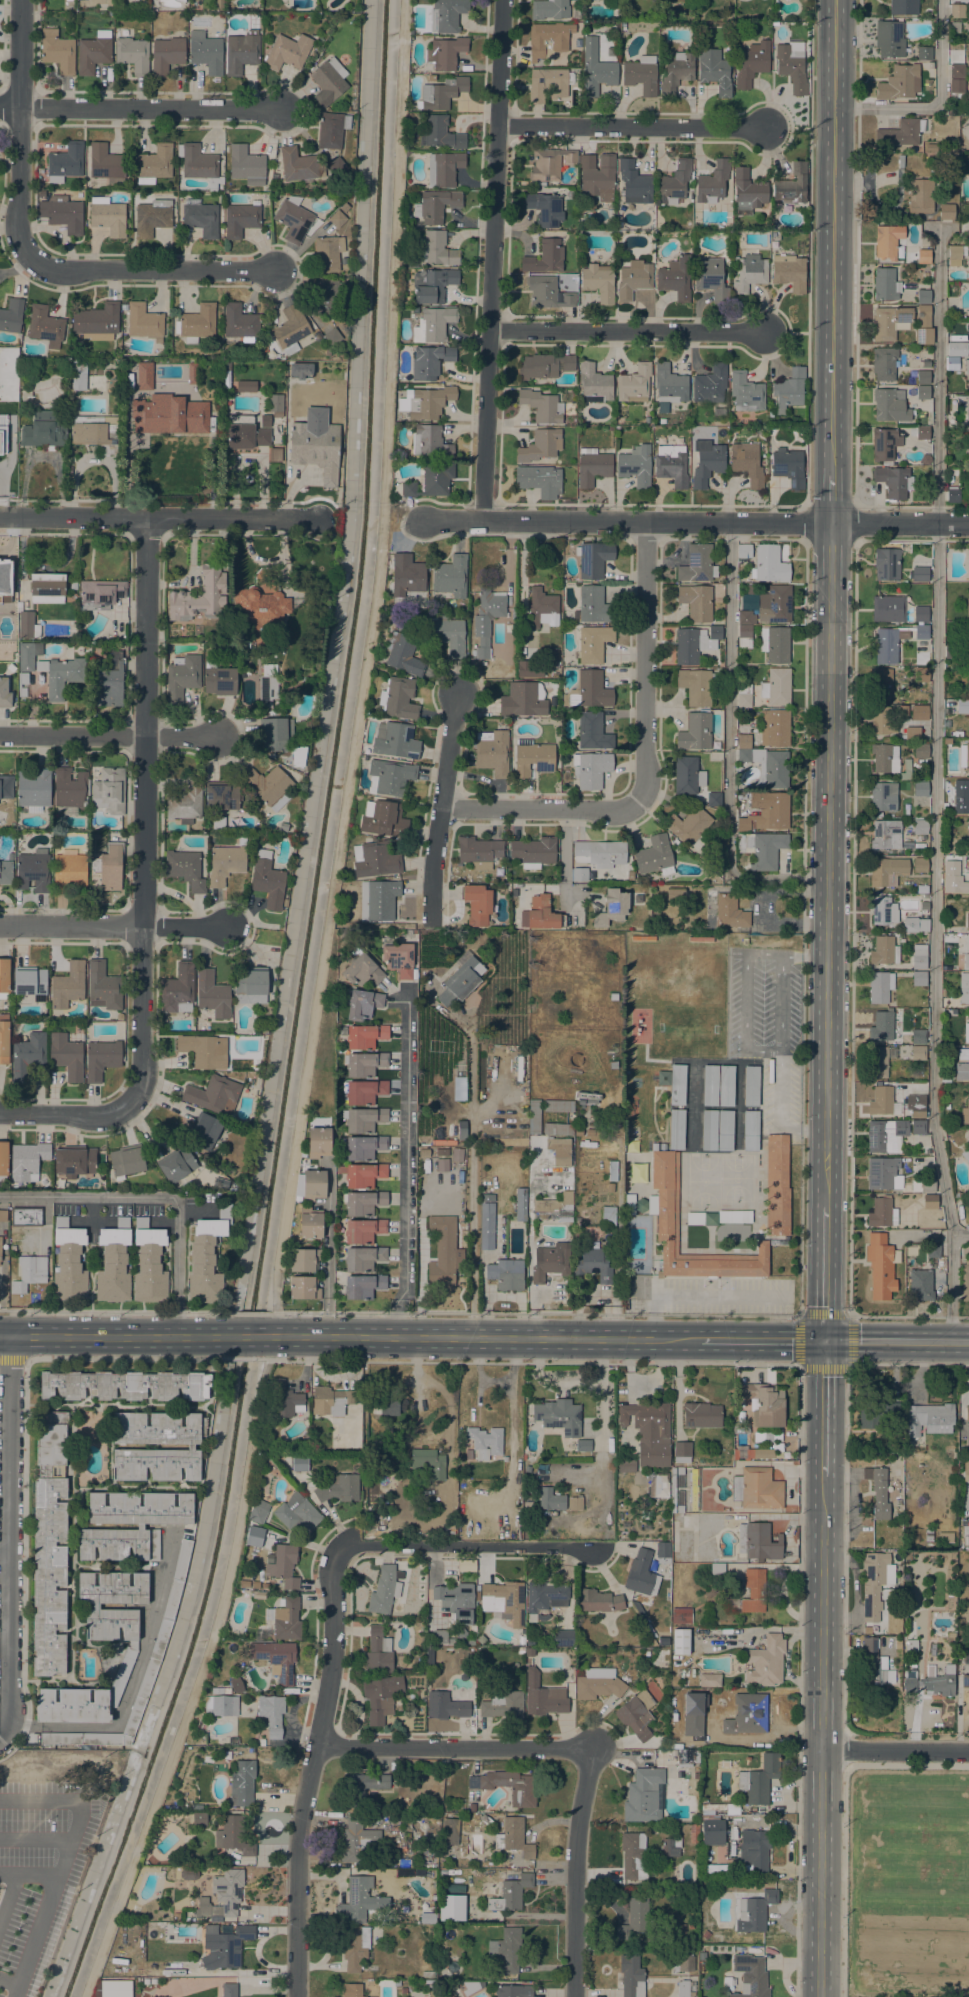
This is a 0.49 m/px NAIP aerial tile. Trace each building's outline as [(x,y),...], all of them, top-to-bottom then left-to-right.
[(433,9),(433,0),(469,0),(469,13),(457,13),(457,27),(460,27),(460,32),(457,32),(457,33),(436,33),(436,32),(430,32),(430,9),(433,9)] [(547,1),(547,0),(568,0),(568,6),(569,6),(569,18),(560,17),(560,19),(553,19),(553,17),(543,17),(543,20),(531,20),(531,9),(532,9),(532,1),(547,1)] [(889,15),(890,0),(917,0),(917,15),(889,15)] [(964,6),(964,18),(950,18),(950,5),(964,6)] [(902,22),(902,39),(905,39),(904,57),(875,56),(876,21),(902,22)] [(554,24),(554,23),(562,23),(562,24),(575,24),(575,33),(568,33),(568,39),(568,52),(553,52),(553,59),(529,58),(530,26),(531,26),(531,24),(554,24)] [(58,29),(57,40),(74,40),(74,72),(75,72),(75,76),(58,76),(59,63),(41,63),(41,28),(58,29)] [(243,36),(243,35),(245,35),(245,32),(247,32),(247,29),(258,30),(258,35),(259,35),(259,64),(241,64),(241,77),(226,77),(226,73),(226,36),(243,36)] [(95,40),(95,38),(96,38),(96,30),(110,30),(110,38),(111,38),(111,63),(94,63),(94,76),(78,76),(78,40),(95,40)] [(222,38),(221,76),(206,76),(206,64),(189,64),(189,38),(190,38),(190,31),(205,31),(205,38),(222,38)] [(295,43),(300,34),(313,41),(301,66),(299,70),(282,62),(277,72),(262,65),(264,60),(263,60),(265,55),(267,56),(277,34),(295,43)] [(597,62),(617,63),(617,86),(605,86),(605,83),(598,83),(598,97),(583,97),(583,36),(597,36),(597,62)] [(148,41),(148,76),(133,76),(133,63),(115,63),(115,38),(131,38),(131,41),(148,41)] [(170,40),(170,38),(185,38),(184,64),(168,64),(168,76),(152,76),(152,61),(153,61),(153,40),(170,40)] [(434,63),(427,63),(427,62),(424,62),(425,50),(431,50),(431,40),(455,40),(455,38),(468,38),(468,45),(467,45),(467,52),(455,52),(455,72),(453,72),(450,72),(434,71),(434,63)] [(769,52),(769,72),(753,72),(753,78),(750,78),(750,89),(747,89),(747,90),(740,90),(740,89),(735,89),(735,76),(736,76),(736,73),(737,73),(737,68),(741,68),(740,50),(749,50),(749,45),(759,44),(759,40),(769,40),(769,52)] [(803,72),(804,72),(804,79),(805,79),(805,83),(807,83),(807,96),(791,96),(791,77),(788,77),(788,75),(776,75),(776,58),(775,58),(775,45),(788,45),(788,42),(803,42),(803,72)] [(932,60),(917,60),(917,47),(932,47),(932,60)] [(698,49),(719,49),(719,60),(729,60),(729,78),(730,78),(730,83),(731,83),(731,98),(717,98),(717,81),(707,81),(707,83),(698,83),(698,49)] [(678,86),(675,86),(675,97),(660,98),(660,84),(662,84),(662,76),(665,76),(665,58),(674,58),(674,53),(684,53),(693,53),(694,80),(680,80),(680,79),(678,79),(678,86)] [(639,63),(639,56),(655,56),(655,63),(656,63),(655,82),(656,82),(656,98),(641,97),(641,83),(634,83),(634,86),(622,86),(623,62),(639,63)] [(308,75),(325,60),(327,62),(332,57),(341,67),(336,72),(348,87),(323,109),(312,97),(321,90),(308,75)] [(875,90),(876,90),(876,83),(887,83),(887,77),(892,77),(892,64),(897,64),(897,65),(911,65),(911,64),(918,64),(918,76),(919,76),(919,93),(913,92),(913,98),(893,98),(893,100),(875,100),(875,90)] [(964,64),(964,79),(950,79),(950,64),(964,64)] [(567,69),(567,73),(572,73),(574,75),(573,83),(572,84),(567,84),(567,97),(556,97),(556,99),(550,99),(550,91),(544,91),(544,104),(529,104),(529,84),(530,84),(530,69),(567,69)] [(468,77),(468,92),(456,92),(456,98),(449,98),(448,110),(421,110),(421,109),(416,109),(416,101),(421,101),(421,85),(444,85),(444,79),(455,79),(455,77),(468,77)] [(964,92),(963,92),(963,99),(950,98),(950,93),(950,80),(964,80),(964,92)] [(325,113),(343,115),(343,116),(350,116),(349,130),(342,129),(340,150),(317,148),(320,112),(325,113)] [(427,115),(448,115),(448,119),(447,119),(447,123),(448,123),(448,126),(445,126),(445,133),(449,133),(449,134),(466,134),(466,149),(452,149),(452,146),(419,145),(420,132),(426,132),(427,115)] [(875,145),(875,129),(899,129),(899,118),(918,119),(918,120),(925,120),(925,132),(918,132),(918,145),(875,145)] [(62,183),(48,183),(48,176),(47,176),(47,159),(47,153),(66,153),(66,142),(83,142),(83,148),(82,148),(82,176),(62,176),(62,182),(62,183)] [(171,178),(154,178),(154,185),(137,184),(137,178),(136,178),(136,154),(155,155),(155,143),(172,143),(172,148),(171,148),(171,178)] [(182,157),(177,157),(177,145),(182,145),(182,143),(199,143),(199,155),(218,155),(218,163),(217,163),(217,177),(223,177),(223,183),(216,183),(216,191),(209,191),(209,178),(182,178),(182,157)] [(125,155),(125,178),(124,178),(124,186),(108,185),(108,178),(90,178),(90,144),(107,145),(107,155),(125,155)] [(265,155),(265,178),(264,178),(264,187),(246,187),(246,178),(230,178),(230,144),(246,144),(246,155),(265,155)] [(280,153),(279,147),(295,145),(297,157),(316,155),(317,164),(323,163),(325,177),(311,179),(312,182),(303,183),(303,180),(284,182),(280,153)] [(559,181),(529,181),(529,172),(531,172),(531,167),(534,167),(534,160),(533,160),(533,149),(542,149),(542,150),(558,150),(558,151),(576,151),(576,165),(563,165),(563,155),(560,155),(560,169),(559,169),(559,181)] [(428,187),(428,154),(433,154),(452,154),(452,153),(465,153),(465,158),(466,158),(466,163),(465,163),(465,168),(454,168),(454,181),(455,181),(455,188),(428,187)] [(596,169),(596,171),(599,171),(599,167),(600,154),(615,154),(615,181),(613,181),(613,194),(611,202),(600,202),(597,197),(597,195),(588,195),(588,191),(580,191),(581,154),(594,155),(594,169),(596,169)] [(347,168),(336,177),(327,166),(338,157),(347,168)] [(652,175),(651,203),(624,203),(624,180),(620,180),(620,174),(620,172),(618,172),(618,158),(633,158),(633,169),(636,169),(636,175),(652,175)] [(666,177),(673,177),(673,171),(676,171),(677,158),(691,158),(691,173),(689,173),(689,176),(689,181),(685,181),(685,185),(684,199),(677,199),(676,205),(666,205),(666,204),(657,204),(657,176),(666,177)] [(708,175),(708,177),(711,177),(712,170),(715,170),(715,161),(714,161),(714,158),(730,158),(730,171),(728,171),(728,174),(727,174),(727,180),(724,180),(724,198),(716,198),(716,203),(705,203),(696,203),(696,195),(696,175),(708,175)] [(795,181),(795,175),(792,175),(792,162),(806,162),(806,185),(805,185),(805,199),(806,199),(806,203),(794,203),(781,203),(781,200),(773,200),(773,181),(795,181)] [(748,180),(749,180),(749,184),(752,184),(752,182),(767,182),(767,203),(760,203),(760,208),(751,208),(751,215),(736,215),(736,202),(734,202),(734,185),(734,167),(748,167),(748,180)] [(933,180),(933,213),(909,212),(909,194),(907,194),(907,190),(909,190),(909,179),(933,180)] [(449,192),(462,192),(462,195),(463,195),(462,208),(448,207),(448,204),(443,204),(443,208),(442,208),(442,226),(439,225),(439,227),(436,227),(436,225),(422,225),(423,217),(415,217),(415,204),(421,204),(421,202),(419,202),(420,198),(421,198),(421,192),(449,192)] [(165,193),(165,200),(171,200),(171,227),(152,227),(152,239),(135,239),(135,233),(136,233),(136,205),(143,205),(143,198),(152,198),(152,200),(155,200),(155,193),(165,193)] [(299,243),(300,243),(298,247),(283,239),(289,228),(273,219),(284,199),(286,200),(289,194),(299,200),(296,206),(314,216),(299,243)] [(561,211),(563,211),(563,220),(558,220),(558,228),(536,228),(536,214),(539,214),(539,210),(535,210),(535,208),(524,208),(524,205),(522,205),(522,196),(524,196),(524,194),(541,194),(541,195),(557,195),(557,198),(561,198),(561,211)] [(82,202),(82,237),(66,236),(66,225),(47,224),(47,217),(38,217),(38,201),(48,201),(51,195),(67,195),(67,202),(82,202)] [(92,204),(93,198),(107,198),(107,204),(125,204),(124,239),(108,239),(109,227),(90,227),(90,204),(92,204)] [(217,234),(218,234),(218,240),(201,240),(201,228),(182,227),(182,205),(185,205),(185,199),(200,200),(200,205),(217,205),(217,234)] [(252,205),(252,201),(259,201),(259,205),(260,205),(260,228),(241,228),(241,240),(225,240),(225,236),(224,236),(224,232),(225,232),(225,206),(252,205)] [(349,208),(344,213),(339,208),(344,203),(349,208)] [(954,220),(939,219),(939,204),(954,204),(954,220)] [(347,220),(337,229),(327,220),(337,210),(347,220)] [(896,258),(875,258),(875,227),(896,227),(896,258)] [(445,230),(445,246),(443,246),(443,249),(446,249),(446,250),(460,250),(460,253),(460,263),(459,263),(459,265),(441,265),(441,264),(425,264),(426,261),(421,261),(421,247),(418,247),(419,238),(423,238),(424,230),(445,230)] [(317,274),(314,239),(337,237),(337,238),(343,237),(344,252),(338,253),(339,272),(317,274)] [(560,246),(563,246),(563,260),(562,260),(562,272),(557,272),(557,271),(521,271),(521,257),(534,257),(534,260),(540,260),(540,256),(541,256),(541,239),(560,239),(560,246)] [(966,247),(966,256),(961,256),(961,260),(960,260),(960,266),(949,266),(949,259),(948,259),(948,246),(966,247)] [(930,250),(930,264),(917,264),(917,250),(930,250)] [(748,284),(748,295),(733,294),(733,281),(738,282),(738,265),(733,265),(733,257),(738,257),(738,259),(744,259),(744,254),(759,255),(759,260),(768,260),(767,284),(748,284)] [(656,290),(656,269),(667,269),(668,261),(678,262),(678,255),(690,255),(690,278),(688,278),(688,289),(690,289),(689,303),(676,302),(676,290),(656,290)] [(794,256),(794,258),(805,259),(805,294),(801,294),(801,295),(795,295),(795,294),(791,294),(791,282),(785,282),(785,284),(771,284),(771,279),(772,279),(772,256),(794,256)] [(695,259),(722,259),(722,283),(723,283),(723,288),(728,288),(728,304),(713,303),(713,290),(694,290),(695,259)] [(629,268),(629,260),(642,260),(642,264),(652,264),(652,289),(634,289),(634,290),(631,290),(631,302),(618,302),(618,283),(620,283),(620,268),(629,268)] [(587,269),(587,264),(597,264),(597,266),(610,266),(610,270),(612,270),(612,287),(613,287),(613,305),(599,305),(599,293),(597,293),(597,288),(595,288),(595,290),(581,290),(581,269),(587,269)] [(894,282),(900,282),(900,293),(898,293),(898,300),(879,300),(879,301),(874,301),(874,277),(874,267),(880,267),(880,269),(894,269),(894,282)] [(424,273),(424,271),(440,271),(440,270),(459,270),(459,280),(458,280),(458,285),(446,285),(446,286),(442,286),(442,289),(444,289),(444,304),(414,304),(414,286),(413,286),(413,275),(415,272),(424,273)] [(315,277),(338,281),(338,283),(341,284),(341,289),(337,289),(333,316),(310,312),(315,277)] [(556,277),(556,289),(557,289),(557,303),(561,303),(561,293),(575,293),(575,307),(557,307),(530,307),(530,295),(531,295),(531,290),(528,290),(528,285),(526,285),(526,277),(528,277),(556,277)] [(930,304),(917,304),(917,289),(922,289),(922,290),(930,290),(930,304)] [(17,333),(0,331),(0,309),(7,310),(8,298),(23,300),(19,333),(21,333),(21,338),(18,338),(17,336),(17,333)] [(109,334),(109,338),(82,338),(82,334),(72,334),(72,311),(88,311),(88,310),(103,310),(103,301),(118,301),(118,313),(118,334),(109,334)] [(128,306),(128,302),(144,302),(144,313),(164,313),(163,318),(163,337),(162,337),(162,343),(154,343),(154,340),(147,340),(147,337),(128,336),(128,306)] [(215,303),(215,307),(214,307),(214,337),(197,337),(197,344),(185,345),(185,337),(179,337),(179,334),(174,334),(174,321),(179,321),(179,314),(199,314),(198,302),(215,303)] [(27,336),(26,336),(26,331),(28,331),(30,316),(29,316),(31,303),(47,305),(46,317),(65,319),(62,342),(59,342),(58,351),(47,349),(48,340),(27,338),(27,336)] [(240,315),(259,315),(259,337),(257,337),(257,340),(253,340),(253,343),(242,343),(242,337),(224,337),(224,307),(224,303),(240,303),(240,315)] [(281,310),(295,303),(314,340),(286,357),(282,350),(281,350),(270,330),(286,321),(281,310)] [(873,334),(874,308),(911,309),(912,306),(917,307),(917,306),(930,306),(930,328),(932,328),(932,345),(914,345),(914,329),(917,329),(917,322),(912,322),(912,330),(895,330),(895,341),(878,341),(878,342),(873,342),(873,334)] [(412,327),(418,327),(419,319),(421,319),(421,308),(445,309),(445,308),(457,309),(457,311),(458,311),(458,318),(457,318),(457,322),(445,322),(444,337),(447,337),(447,343),(412,342),(412,327)] [(342,339),(330,347),(322,335),(334,327),(342,339)] [(967,343),(968,343),(968,357),(947,357),(947,336),(966,337),(966,343),(967,343)] [(414,359),(414,347),(455,347),(455,362),(441,362),(441,358),(436,358),(436,360),(438,360),(438,381),(412,381),(412,359),(414,359)] [(894,381),(875,381),(875,373),(872,373),(872,349),(874,349),(874,348),(897,348),(897,359),(894,359),(894,381)] [(528,378),(528,380),(517,380),(518,362),(521,362),(521,357),(531,357),(531,355),(574,355),(574,371),(562,371),(557,371),(557,378),(528,378)] [(71,390),(72,361),(86,362),(85,391),(71,390)] [(612,395),(612,400),(603,400),(603,402),(582,402),(582,388),(579,388),(579,361),(593,361),(593,374),(599,374),(599,375),(612,375),(612,395)] [(152,362),(152,390),(137,390),(137,362),(152,362)] [(617,375),(629,375),(629,374),(636,374),(636,362),(650,362),(650,377),(648,376),(648,397),(646,397),(646,402),(617,402),(617,375)] [(667,402),(667,413),(657,413),(658,397),(657,397),(657,389),(654,389),(655,362),(668,362),(668,374),(675,374),(675,376),(687,376),(687,402),(678,401),(678,403),(667,402)] [(197,363),(197,384),(188,384),(188,363),(197,363)] [(725,389),(723,389),(723,397),(722,397),(722,402),(692,402),(692,376),(704,376),(705,374),(711,374),(712,363),(726,363),(725,389)] [(776,396),(771,396),(771,384),(781,384),(781,380),(786,380),(786,379),(790,379),(790,367),(805,367),(805,379),(803,379),(803,386),(802,386),(802,405),(785,405),(785,415),(776,415),(776,409),(776,396)] [(764,410),(734,411),(734,405),(733,405),(733,397),(730,397),(730,370),(745,370),(745,382),(752,382),(752,384),(764,384),(764,410)] [(916,371),(929,371),(929,385),(916,385),(916,371)] [(236,392),(255,392),(255,381),(236,380),(236,392)] [(401,414),(395,414),(395,398),(401,398),(401,400),(408,400),(408,398),(411,398),(411,390),(442,390),(442,386),(456,386),(456,400),(444,400),(444,407),(440,407),(440,415),(437,415),(437,420),(431,420),(431,419),(418,419),(418,420),(408,420),(408,410),(401,410),(401,414)] [(929,386),(929,399),(916,399),(916,386),(929,386)] [(534,411),(535,411),(535,408),(529,408),(529,404),(517,404),(517,389),(530,390),(530,392),(539,392),(539,395),(557,395),(557,403),(562,403),(562,414),(561,414),(561,423),(534,423),(534,411)] [(895,389),(895,390),(904,391),(904,409),(910,409),(910,421),(874,421),(874,404),(873,404),(873,389),(895,389)] [(172,433),(133,433),(133,419),(131,419),(131,400),(144,400),(144,402),(149,402),(149,397),(153,394),(168,394),(172,397),(172,433)] [(282,412),(269,412),(269,395),(283,395),(282,412)] [(208,402),(208,414),(216,414),(216,433),(181,433),(181,402),(208,402)] [(725,408),(725,416),(713,416),(713,408),(725,408)] [(18,429),(31,429),(31,421),(33,421),(33,411),(58,411),(58,423),(66,423),(66,445),(18,446),(18,429)] [(229,447),(227,447),(227,415),(254,415),(254,429),(271,429),(271,419),(281,419),(281,443),(270,443),(270,446),(253,446),(253,447),(251,447),(251,449),(229,449),(229,447)] [(270,415),(270,427),(260,427),(260,415),(270,415)] [(116,423),(117,423),(117,430),(117,440),(118,440),(118,455),(101,455),(101,446),(98,446),(98,444),(71,444),(72,416),(116,417),(116,423)] [(336,488),(321,487),(322,467),(318,467),(315,464),(304,463),(304,465),(291,464),(291,462),(288,462),(290,422),(308,423),(308,430),(323,431),(324,424),(339,425),(336,488)] [(440,425),(440,426),(441,426),(441,434),(440,434),(440,438),(441,438),(441,444),(453,444),(453,458),(428,457),(428,455),(412,455),(412,433),(414,433),(414,431),(412,431),(412,428),(414,428),(414,424),(440,425)] [(929,427),(928,440),(916,440),(916,426),(929,427)] [(897,429),(897,436),(902,436),(902,447),(893,447),(893,461),(878,460),(878,462),(872,462),(873,428),(897,429)] [(554,429),(560,429),(560,438),(561,438),(561,450),(555,450),(555,457),(538,457),(538,461),(529,461),(529,463),(515,463),(515,448),(526,448),(526,445),(533,445),(533,429),(554,429)] [(757,467),(761,467),(761,473),(762,473),(762,476),(763,476),(763,490),(748,490),(749,477),(745,477),(745,471),(740,471),(740,472),(730,472),(731,450),(730,450),(730,444),(740,444),(740,443),(758,444),(757,467)] [(649,489),(635,489),(635,475),(628,475),(628,477),(616,477),(616,454),(630,454),(630,446),(639,446),(639,444),(649,444),(649,489)] [(693,477),(693,473),(693,468),(697,468),(697,459),(695,459),(695,455),(697,455),(697,450),(704,450),(704,445),(725,445),(725,449),(724,449),(724,473),(713,473),(713,471),(709,471),(709,478),(706,478),(706,487),(707,487),(707,490),(691,490),(691,477),(693,477)] [(684,446),(684,452),(685,452),(685,474),(686,474),(686,477),(687,477),(687,489),(672,489),(672,478),(654,478),(654,475),(654,455),(656,455),(657,446),(684,446)] [(771,469),(770,469),(770,465),(771,465),(771,452),(776,452),(776,447),(784,448),(784,451),(802,451),(802,471),(803,471),(803,477),(804,477),(804,490),(798,490),(798,491),(793,491),(793,490),(789,490),(789,478),(785,478),(785,477),(771,477),(771,469)] [(612,478),(599,478),(599,476),(593,476),(592,489),(578,489),(578,454),(579,454),(579,449),(596,449),(596,454),(612,454),(612,478)] [(440,464),(440,463),(454,463),(454,479),(448,479),(448,495),(416,495),(416,497),(401,497),(401,495),(393,495),(393,483),(401,483),(401,482),(407,482),(407,481),(410,479),(413,481),(413,482),(416,482),(416,492),(422,492),(423,464),(440,464)] [(552,467),(552,469),(561,469),(560,494),(556,494),(556,500),(539,500),(539,488),(527,488),(527,489),(514,489),(515,467),(552,467)] [(872,482),(873,479),(871,479),(871,471),(873,471),(873,467),(909,468),(908,477),(912,477),(912,490),(905,490),(905,500),(886,500),(886,486),(884,486),(884,482),(872,482)] [(957,470),(957,477),(952,477),(952,483),(947,483),(947,476),(948,476),(948,470),(957,470)] [(946,487),(956,487),(956,489),(959,489),(959,503),(946,503),(946,487)] [(579,556),(574,556),(575,547),(580,547),(580,544),(613,544),(613,561),(603,561),(602,580),(579,579),(579,556)] [(688,544),(711,544),(711,566),(717,566),(717,577),(711,577),(711,581),(676,581),(676,566),(688,567),(688,544)] [(737,544),(751,544),(751,558),(737,558),(737,544)] [(875,581),(876,578),(875,578),(875,568),(874,568),(874,549),(900,550),(900,544),(910,544),(910,553),(900,553),(900,555),(899,555),(899,581),(875,581)] [(779,545),(778,563),(789,563),(789,581),(778,581),(755,580),(755,579),(750,579),(751,569),(755,569),(755,545),(779,545)] [(391,597),(392,567),(387,567),(388,557),(392,557),(392,553),(411,553),(411,563),(425,563),(424,592),(422,592),(422,598),(391,597)] [(465,599),(453,599),(453,592),(432,592),(433,564),(451,564),(451,554),(466,554),(466,560),(465,599)] [(225,594),(219,594),(219,596),(225,596),(225,607),(220,607),(220,618),(205,618),(205,617),(203,617),(203,612),(195,612),(195,614),(193,616),(191,616),(191,620),(186,620),(186,621),(168,621),(168,592),(177,592),(178,590),(182,590),(183,592),(189,592),(189,595),(201,595),(201,586),(203,586),(203,564),(208,564),(208,562),(213,562),(213,564),(220,564),(220,573),(225,573),(225,594)] [(928,567),(928,582),(912,582),(912,567),(928,567)] [(65,574),(64,596),(63,596),(63,604),(32,603),(32,596),(30,596),(30,574),(65,574)] [(9,576),(0,576),(0,602),(10,602),(9,576)] [(127,582),(127,588),(125,588),(125,598),(114,598),(114,604),(109,604),(109,610),(83,610),(83,604),(81,604),(81,587),(80,587),(80,581),(127,582)] [(756,585),(755,595),(746,595),(747,585),(756,585)] [(790,623),(757,623),(758,594),(767,594),(767,585),(790,586),(790,623)] [(489,637),(489,659),(475,659),(475,647),(479,647),(479,637),(473,637),(473,616),(477,616),(477,608),(479,608),(479,587),(489,586),(489,593),(492,593),(492,596),(505,596),(505,617),(492,617),(489,621),(489,637)] [(558,626),(548,626),(548,623),(539,623),(539,629),(528,629),(528,605),(530,605),(530,586),(540,586),(540,593),(544,593),(544,596),(558,596),(558,626)] [(603,586),(602,604),(614,605),(613,622),(573,621),(573,611),(579,611),(580,586),(603,586)] [(291,613),(283,613),(283,625),(235,626),(235,602),(233,600),(233,596),(234,594),(234,590),(246,589),(247,588),(248,587),(250,587),(254,587),(256,587),(258,588),(259,589),(260,592),(261,594),(270,594),(271,593),(272,592),(274,591),(276,591),(278,591),(280,593),(282,594),(282,595),(282,598),(290,598),(291,613)] [(711,587),(711,588),(717,588),(717,600),(711,600),(711,622),(688,622),(688,603),(677,603),(677,587),(711,587)] [(905,597),(905,622),(872,621),(872,596),(905,597)] [(33,632),(40,632),(40,638),(33,638),(19,638),(19,612),(17,612),(17,602),(22,602),(22,611),(33,611),(33,632)] [(928,607),(928,622),(914,622),(914,607),(928,607)] [(13,633),(0,633),(0,608),(10,608),(10,617),(13,617),(13,633)] [(738,611),(751,611),(751,615),(755,615),(755,624),(738,624),(738,611)] [(463,640),(464,640),(463,659),(448,658),(448,643),(423,642),(423,620),(437,620),(437,614),(449,614),(449,621),(463,621),(463,640)] [(751,649),(738,649),(738,626),(751,626),(751,649)] [(909,639),(897,639),(897,664),(875,664),(875,629),(877,629),(877,628),(915,628),(915,626),(928,626),(928,640),(915,639),(915,630),(909,630),(909,631),(909,639)] [(614,628),(614,642),(602,642),(602,664),(579,664),(579,627),(614,628)] [(698,629),(698,630),(705,630),(705,636),(706,636),(706,639),(708,639),(708,627),(721,627),(721,640),(716,640),(716,650),(698,650),(698,665),(675,665),(676,629),(698,629)] [(788,664),(766,663),(766,652),(760,652),(760,628),(766,628),(789,628),(788,664)] [(390,650),(385,648),(392,631),(417,640),(410,657),(426,663),(420,678),(384,664),(390,650)] [(18,643),(42,643),(42,655),(33,656),(33,671),(19,671),(18,643)] [(958,645),(958,659),(944,659),(944,645),(958,645)] [(124,676),(122,676),(122,706),(92,706),(92,671),(111,671),(111,651),(122,651),(122,659),(124,659),(124,676)] [(557,660),(548,660),(548,651),(557,651),(557,660)] [(200,682),(200,688),(182,688),(182,706),(166,706),(167,658),(183,658),(183,654),(200,655),(200,682)] [(56,662),(65,662),(65,661),(72,661),(72,658),(85,658),(85,682),(66,682),(66,681),(63,681),(63,702),(47,702),(47,660),(56,660),(56,662)] [(517,661),(543,661),(543,677),(517,677),(517,661)] [(205,668),(205,662),(216,662),(216,668),(235,668),(235,695),(214,695),(214,693),(204,693),(204,668),(205,668)] [(789,706),(767,705),(768,698),(759,698),(760,683),(768,683),(768,668),(790,668),(789,706)] [(928,668),(928,682),(914,682),(914,668),(928,668)] [(562,706),(562,694),(566,694),(569,691),(569,689),(574,689),(577,686),(577,669),(602,670),(602,689),(613,689),(612,706),(562,706)] [(891,696),(874,696),(874,669),(892,669),(891,696)] [(687,688),(676,688),(676,670),(687,670),(687,671),(710,671),(710,673),(717,674),(717,683),(710,683),(710,707),(687,707),(687,688)] [(18,672),(28,672),(28,697),(18,697),(18,672)] [(277,699),(271,699),(271,708),(259,708),(259,676),(277,676),(277,699)] [(383,713),(382,713),(383,706),(377,706),(380,691),(384,691),(385,687),(387,687),(387,685),(386,684),(386,679),(388,679),(388,676),(410,679),(418,680),(417,686),(415,685),(413,699),(408,698),(407,704),(420,706),(417,720),(383,715),(383,713)] [(11,708),(0,708),(0,677),(7,677),(7,693),(10,693),(11,708)] [(540,683),(542,686),(542,689),(544,692),(545,695),(544,698),(543,700),(547,700),(547,716),(504,715),(504,716),(509,716),(509,719),(502,719),(502,716),(499,716),(499,696),(508,696),(509,682),(536,682),(540,683)] [(750,707),(737,707),(737,684),(751,684),(750,707)] [(957,701),(968,701),(968,714),(956,713),(957,701)] [(928,706),(928,720),(911,720),(911,706),(928,706)] [(889,722),(896,722),(896,733),(889,733),(890,735),(871,735),(871,722),(872,722),(872,707),(889,707),(889,722)] [(788,747),(766,746),(760,745),(761,711),(789,711),(788,747)] [(601,735),(613,735),(613,749),(578,749),(579,712),(602,712),(601,735)] [(710,749),(676,749),(676,732),(687,732),(688,713),(711,713),(710,749)] [(262,741),(260,741),(259,720),(293,719),(293,738),(287,738),(287,751),(262,751),(262,741)] [(373,737),(374,737),(375,729),(376,729),(377,723),(385,724),(385,722),(413,726),(411,740),(420,742),(418,760),(370,753),(373,737)] [(507,779),(493,779),(493,768),(474,768),(474,762),(475,762),(475,746),(470,746),(470,741),(475,741),(475,740),(476,740),(476,733),(492,733),(492,731),(497,731),(497,722),(506,722),(506,731),(508,731),(507,779)] [(920,727),(919,740),(905,740),(905,727),(920,727)] [(737,749),(737,736),(750,736),(750,750),(737,750),(737,749)] [(514,778),(515,744),(516,744),(516,739),(531,739),(531,744),(555,745),(554,772),(530,772),(530,778),(514,778)] [(928,744),(928,758),(914,758),(914,744),(928,744)] [(965,744),(968,744),(968,771),(965,771),(965,767),(960,767),(960,746),(965,746),(965,744)] [(873,754),(870,754),(870,745),(891,745),(891,746),(898,746),(898,760),(899,760),(898,773),(873,772),(873,754)] [(764,750),(764,752),(788,752),(788,789),(753,789),(753,787),(752,787),(752,781),(756,780),(758,779),(759,776),(759,762),(737,762),(737,750),(750,750),(764,750)] [(601,790),(578,790),(578,778),(573,778),(573,767),(572,767),(572,754),(593,754),(593,752),(599,752),(599,754),(612,754),(612,772),(601,772),(601,790)] [(697,771),(705,771),(705,786),(697,786),(697,794),(674,794),(674,757),(697,757),(697,771)] [(412,765),(417,765),(415,781),(405,780),(402,798),(375,794),(368,793),(367,791),(368,787),(369,788),(370,781),(369,781),(370,776),(367,775),(370,759),(412,765)] [(898,780),(898,773),(904,773),(904,761),(910,761),(911,780),(898,780)] [(275,765),(294,784),(289,789),(288,788),(284,792),(290,798),(275,812),(269,806),(268,807),(257,795),(254,798),(248,791),(250,789),(240,778),(251,768),(258,775),(259,774),(263,777),(275,765)] [(54,806),(55,773),(54,773),(54,768),(71,768),(71,772),(88,772),(88,776),(87,776),(86,807),(84,807),(84,808),(78,808),(78,807),(54,806)] [(109,815),(109,813),(108,813),(108,811),(106,811),(106,808),(92,808),(92,799),(91,799),(92,782),(100,782),(100,768),(124,768),(124,815),(109,815)] [(17,806),(17,771),(35,771),(35,770),(51,770),(51,773),(50,773),(50,806),(42,806),(17,806)] [(12,798),(0,798),(0,776),(13,775),(13,782),(12,782),(12,798)] [(173,820),(166,820),(166,794),(179,794),(179,789),(186,789),(186,777),(201,777),(201,818),(192,818),(192,824),(180,825),(180,818),(173,818),(173,820)] [(968,780),(953,780),(952,813),(968,814),(968,780)] [(238,782),(238,810),(205,810),(205,782),(238,782)] [(927,782),(927,797),(914,796),(914,782),(927,782)] [(896,811),(890,811),(890,812),(886,812),(886,811),(871,811),(871,783),(896,783),(896,811)] [(756,828),(756,832),(736,831),(737,818),(746,818),(746,816),(759,816),(760,808),(749,808),(749,799),(747,799),(747,793),(749,794),(749,792),(767,793),(788,794),(788,829),(756,828)] [(721,793),(721,807),(707,807),(707,793),(721,793)] [(361,816),(363,816),(365,801),(373,802),(374,800),(402,805),(400,818),(409,820),(406,838),(359,831),(361,816)] [(700,834),(704,838),(695,849),(691,845),(689,848),(662,824),(672,813),(681,822),(696,805),(713,820),(700,834)] [(225,831),(209,831),(209,817),(225,817),(225,831)] [(913,835),(913,820),(927,820),(927,835),(914,835),(913,835)] [(871,849),(870,840),(873,840),(873,821),(900,821),(900,849),(871,849)] [(289,825),(286,832),(278,830),(280,822),(289,825)] [(673,866),(638,875),(633,852),(651,848),(648,837),(665,833),(673,866)] [(788,835),(788,849),(776,849),(776,871),(753,871),(753,870),(749,870),(749,864),(753,864),(753,853),(737,853),(737,838),(744,838),(744,834),(788,835)] [(504,841),(504,856),(502,856),(502,858),(496,858),(496,861),(491,861),(491,870),(471,870),(471,863),(458,863),(458,844),(457,844),(457,836),(474,836),(474,841),(504,841)] [(539,841),(539,837),(556,837),(556,845),(555,845),(555,863),(540,863),(540,869),(522,869),(522,863),(521,863),(521,858),(510,858),(510,846),(509,846),(509,841),(539,841)] [(352,862),(354,862),(352,846),(360,845),(360,844),(380,842),(380,841),(388,840),(389,855),(400,854),(402,872),(354,878),(352,862)] [(123,858),(121,858),(121,891),(100,891),(100,888),(90,888),(90,854),(106,854),(106,842),(123,842),(123,858)] [(588,882),(571,881),(571,869),(572,869),(572,868),(574,868),(574,856),(573,856),(573,842),(626,842),(625,864),(612,864),(612,869),(595,869),(595,864),(588,864),(588,863),(586,863),(586,868),(588,868),(588,869),(588,882)] [(238,846),(245,846),(245,873),(228,873),(228,877),(224,877),(224,888),(208,888),(208,883),(208,848),(238,848),(238,846)] [(17,885),(17,854),(34,854),(34,848),(46,848),(46,855),(49,855),(49,893),(33,893),(33,890),(16,889),(16,885),(17,885)] [(86,890),(64,890),(64,894),(52,894),(52,887),(54,887),(54,855),(61,855),(61,849),(76,849),(76,855),(86,855),(86,890)] [(271,851),(270,860),(271,860),(269,870),(286,873),(280,907),(281,908),(281,912),(264,909),(267,893),(250,890),(257,849),(271,851)] [(200,852),(200,879),(205,879),(205,888),(206,888),(206,894),(189,894),(189,882),(182,882),(182,877),(164,877),(164,850),(172,850),(172,852),(200,852)] [(926,858),(927,872),(913,872),(913,858),(926,858)] [(908,876),(897,876),(897,887),(870,887),(870,859),(908,860),(908,876)] [(12,885),(0,884),(0,862),(12,862),(12,885)] [(395,882),(395,881),(400,881),(400,896),(394,896),(393,921),(359,921),(360,882),(395,882)] [(484,886),(484,890),(491,890),(491,914),(487,914),(487,925),(467,925),(467,918),(469,918),(469,906),(469,901),(463,901),(463,886),(484,886)] [(617,889),(617,893),(628,893),(628,909),(626,909),(626,915),(623,915),(623,921),(614,921),(614,919),(607,919),(607,927),(592,927),(592,913),(605,913),(605,902),(604,902),(604,895),(605,895),(605,888),(617,889)] [(684,888),(684,901),(666,901),(667,888),(684,888)] [(527,926),(520,926),(520,911),(528,911),(527,910),(530,910),(530,897),(539,896),(539,893),(544,893),(544,894),(549,894),(549,913),(553,913),(553,914),(559,914),(559,915),(564,915),(564,927),(559,927),(559,929),(527,929),(527,926)] [(716,893),(736,893),(736,910),(740,909),(740,912),(750,912),(750,927),(716,927),(716,893)] [(889,925),(872,925),(872,905),(870,905),(870,897),(890,898),(889,925)] [(928,919),(928,931),(917,931),(917,933),(903,932),(903,918),(917,918),(917,919),(928,919)] [(893,946),(898,946),(899,963),(886,963),(886,966),(881,966),(881,963),(876,963),(876,965),(874,965),(874,964),(869,964),(869,951),(875,951),(875,936),(893,936),(893,946)] [(381,945),(397,945),(397,944),(412,944),(412,980),(398,980),(398,970),(385,970),(385,961),(381,961),(381,945)] [(926,969),(912,969),(912,954),(913,954),(913,944),(926,944),(926,969)] [(361,952),(362,951),(386,976),(376,986),(368,978),(359,987),(353,981),(351,983),(340,972),(361,952)] [(436,998),(446,988),(438,979),(467,951),(485,970),(477,977),(481,981),(460,1001),(456,998),(446,1008),(436,998)] [(9,998),(0,997),(0,959),(9,959),(9,998)] [(104,976),(122,977),(121,1010),(105,1010),(105,1005),(90,1005),(90,1000),(89,1000),(89,965),(88,965),(88,959),(104,959),(104,976)] [(68,976),(68,960),(84,960),(84,965),(83,1000),(67,999),(67,1009),(51,1009),(51,976),(68,976)] [(177,979),(177,961),(194,961),(194,967),(193,967),(192,1003),(191,1003),(191,1012),(176,1011),(176,1012),(160,1012),(160,979),(161,979),(177,979)] [(236,968),(267,968),(267,994),(265,995),(265,1003),(235,1003),(236,968)] [(46,995),(45,995),(45,1002),(34,1002),(34,994),(14,994),(14,970),(35,970),(35,969),(46,970),(46,995)] [(198,973),(196,973),(196,969),(198,969),(213,969),(213,986),(230,986),(230,1019),(213,1018),(213,1009),(198,1009),(198,973)] [(888,973),(893,973),(893,989),(888,989),(888,1003),(869,1003),(870,972),(888,972),(888,973)] [(926,986),(912,985),(912,972),(926,972),(926,986)] [(959,973),(968,973),(968,1006),(968,1004),(962,1004),(959,1004),(959,973)] [(385,994),(383,1008),(372,1007),(371,1012),(372,1012),(372,1016),(370,1016),(370,1019),(361,1018),(360,1022),(346,1020),(347,1017),(345,1017),(346,1011),(348,1011),(348,1005),(347,1004),(348,996),(350,996),(351,989),(385,994)] [(610,993),(617,993),(617,1001),(609,1001),(610,993)] [(892,1038),(892,1040),(867,1040),(867,1027),(874,1027),(874,1011),(892,1011),(892,1038)] [(9,1064),(0,1064),(0,1015),(7,1015),(7,1021),(9,1021),(9,1064)] [(388,1025),(388,1039),(375,1039),(375,1037),(373,1037),(373,1043),(374,1043),(374,1047),(374,1049),(347,1050),(347,1041),(346,1041),(345,1037),(347,1037),(347,1026),(388,1025)] [(925,1029),(925,1044),(911,1044),(911,1029),(925,1029)] [(45,1065),(28,1065),(28,1083),(12,1083),(12,1042),(29,1042),(29,1032),(45,1032),(45,1065)] [(82,1078),(83,1078),(82,1083),(66,1083),(66,1066),(49,1066),(49,1032),(66,1033),(66,1042),(82,1042),(82,1078)] [(226,1069),(193,1069),(193,1052),(176,1052),(176,1035),(181,1035),(181,1036),(217,1037),(216,1053),(226,1053),(226,1069)] [(87,1042),(114,1043),(114,1041),(121,1041),(121,1068),(105,1067),(103,1067),(103,1072),(101,1072),(101,1084),(85,1084),(85,1078),(86,1078),(87,1042)] [(887,1047),(896,1048),(896,1058),(887,1057),(887,1078),(866,1078),(867,1046),(887,1046),(887,1047)] [(925,1046),(925,1060),(911,1060),(911,1046),(925,1046)] [(958,1048),(968,1048),(968,1080),(955,1080),(955,1063),(967,1063),(967,1060),(957,1059),(958,1048)] [(388,1067),(374,1067),(374,1077),(347,1077),(347,1071),(345,1068),(345,1065),(347,1063),(343,1063),(343,1055),(347,1055),(347,1054),(388,1053),(388,1067)] [(617,1061),(617,1069),(609,1069),(609,1061),(617,1061)] [(684,1105),(669,1105),(671,1065),(685,1065),(684,1105)] [(717,1106),(702,1105),(703,1065),(718,1066),(717,1106)] [(733,1107),(718,1106),(719,1066),(734,1066),(733,1107)] [(758,1067),(757,1106),(743,1106),(744,1066),(758,1067)] [(185,1101),(185,1102),(179,1100),(185,1084),(204,1091),(211,1073),(216,1075),(216,1076),(220,1077),(221,1076),(224,1077),(224,1078),(242,1085),(230,1117),(222,1114),(222,1115),(185,1101)] [(388,1095),(373,1095),(373,1105),(346,1105),(346,1097),(345,1097),(345,1093),(343,1093),(342,1083),(346,1083),(346,1082),(388,1081),(388,1095)] [(875,1115),(867,1114),(867,1101),(873,1101),(873,1086),(892,1087),(892,1103),(900,1103),(900,1114),(875,1113),(875,1115)] [(925,1096),(924,1118),(910,1118),(911,1095),(925,1096)] [(967,1096),(968,1096),(968,1124),(961,1124),(961,1108),(966,1108),(966,1100),(967,1100),(967,1096)] [(539,1134),(528,1134),(529,1099),(540,1100),(539,1134)] [(574,1101),(573,1112),(543,1111),(543,1100),(574,1101)] [(388,1109),(388,1122),(373,1122),(373,1133),(346,1133),(346,1127),(345,1125),(345,1120),(347,1118),(342,1118),(342,1110),(347,1110),(347,1109),(388,1109)] [(683,1150),(668,1150),(670,1109),(684,1110),(683,1150)] [(717,1110),(716,1151),(701,1150),(702,1110),(717,1110)] [(733,1110),(732,1151),(718,1151),(718,1110),(733,1110)] [(758,1111),(758,1151),(743,1151),(743,1110),(758,1111)] [(208,1152),(185,1140),(199,1111),(223,1124),(208,1152)] [(925,1121),(925,1134),(911,1134),(911,1120),(925,1121)] [(901,1153),(897,1153),(897,1152),(867,1152),(868,1121),(908,1121),(908,1123),(909,1123),(909,1134),(908,1134),(908,1136),(901,1136),(901,1153)] [(573,1124),(573,1135),(543,1134),(543,1123),(573,1124)] [(586,1127),(604,1128),(603,1136),(586,1136),(586,1127)] [(330,1128),(330,1156),(319,1156),(319,1159),(308,1159),(308,1128),(330,1128)] [(788,1135),(787,1188),(789,1188),(789,1235),(788,1235),(788,1240),(784,1240),(784,1235),(765,1235),(766,1135),(788,1135)] [(373,1160),(346,1161),(346,1153),(345,1153),(345,1146),(341,1146),(341,1138),(387,1137),(387,1150),(373,1150),(373,1160)] [(570,1139),(570,1167),(553,1166),(553,1149),(545,1149),(545,1138),(570,1139)] [(36,1145),(36,1143),(50,1143),(50,1160),(38,1159),(38,1182),(11,1182),(11,1145),(36,1145)] [(652,1143),(658,1143),(658,1151),(659,1151),(659,1144),(666,1144),(666,1151),(673,1151),(673,1152),(678,1152),(677,1255),(757,1255),(757,1240),(768,1240),(768,1277),(717,1276),(717,1279),(705,1279),(705,1276),(662,1276),(662,1279),(656,1279),(656,1271),(657,1271),(657,1263),(661,1263),(661,1241),(656,1241),(656,1188),(651,1188),(652,1143)] [(140,1144),(145,1170),(123,1175),(124,1179),(115,1181),(115,1177),(114,1177),(109,1153),(118,1150),(118,1149),(140,1144)] [(183,1144),(198,1167),(187,1174),(190,1179),(175,1189),(172,1184),(170,1185),(155,1162),(183,1144)] [(75,1174),(75,1180),(65,1180),(65,1174),(57,1174),(57,1173),(54,1173),(54,1165),(55,1149),(62,1149),(62,1146),(84,1146),(84,1148),(95,1148),(95,1174),(84,1174),(75,1174)] [(960,1154),(968,1146),(968,1164),(960,1154)] [(462,1161),(451,1160),(452,1148),(463,1149),(462,1161)] [(436,1170),(424,1170),(424,1157),(436,1158),(436,1170)] [(868,1158),(886,1158),(886,1175),(892,1176),(891,1189),(867,1189),(868,1158)] [(616,1181),(608,1181),(608,1161),(616,1161),(616,1181)] [(387,1178),(373,1178),(373,1189),(363,1189),(363,1190),(356,1190),(356,1188),(346,1188),(346,1181),(344,1180),(345,1177),(346,1174),(336,1174),(336,1167),(346,1166),(346,1165),(387,1164),(387,1178)] [(630,1169),(629,1182),(644,1182),(644,1169),(630,1169)] [(325,1171),(325,1198),(314,1198),(314,1201),(303,1201),(303,1170),(325,1171)] [(572,1218),(533,1219),(533,1200),(562,1200),(561,1172),(571,1172),(572,1218)] [(923,1193),(923,1178),(935,1178),(935,1192),(923,1193)] [(526,1188),(526,1221),(516,1221),(516,1188),(526,1188)] [(387,1206),(372,1206),(373,1216),(346,1217),(346,1210),(344,1207),(344,1204),(346,1202),(341,1202),(341,1194),(345,1194),(345,1193),(387,1192),(387,1206)] [(937,1195),(937,1209),(938,1209),(938,1214),(925,1214),(925,1209),(923,1209),(923,1195),(937,1195)] [(641,1197),(648,1202),(648,1209),(641,1213),(635,1209),(634,1202),(641,1197)] [(891,1198),(891,1208),(896,1209),(896,1225),(875,1225),(875,1227),(871,1227),(871,1226),(867,1226),(867,1213),(872,1213),(872,1198),(891,1198)] [(480,1250),(480,1203),(494,1203),(493,1250),(480,1250)] [(218,1221),(218,1205),(230,1206),(230,1236),(214,1236),(214,1245),(212,1245),(212,1274),(225,1274),(225,1302),(188,1301),(189,1272),(190,1272),(190,1235),(196,1235),(196,1221),(218,1221)] [(42,1207),(42,1227),(11,1227),(11,1207),(42,1207)] [(310,1207),(310,1210),(322,1210),(322,1238),(299,1238),(300,1207),(310,1207)] [(614,1226),(601,1226),(602,1207),(615,1207),(614,1226)] [(751,1211),(751,1223),(717,1223),(717,1226),(703,1226),(703,1225),(686,1225),(686,1213),(704,1212),(704,1213),(718,1213),(718,1210),(751,1211)] [(84,1235),(86,1235),(86,1245),(80,1245),(80,1270),(87,1270),(87,1300),(52,1300),(52,1297),(53,1297),(53,1272),(58,1272),(58,1264),(56,1264),(56,1253),(58,1253),(58,1245),(54,1245),(54,1216),(67,1217),(67,1229),(84,1229),(84,1235)] [(454,1289),(427,1288),(427,1262),(436,1262),(436,1232),(427,1232),(428,1216),(455,1216),(454,1289)] [(103,1271),(103,1263),(103,1251),(103,1245),(97,1245),(97,1236),(99,1236),(99,1229),(116,1229),(116,1217),(129,1217),(129,1229),(130,1229),(130,1245),(125,1245),(125,1254),(126,1254),(126,1265),(125,1265),(125,1273),(129,1273),(129,1300),(123,1300),(123,1302),(102,1302),(102,1300),(96,1300),(96,1271),(103,1271)] [(165,1236),(166,1236),(166,1245),(161,1245),(161,1271),(167,1271),(167,1303),(133,1303),(133,1273),(138,1273),(138,1265),(136,1265),(137,1254),(139,1254),(139,1245),(134,1245),(134,1217),(147,1217),(147,1230),(165,1230),(165,1236)] [(345,1244),(345,1220),(375,1221),(375,1219),(387,1219),(386,1234),(372,1233),(372,1244),(345,1244)] [(21,1243),(9,1242),(10,1231),(21,1232),(21,1243)] [(893,1279),(896,1279),(896,1291),(889,1291),(889,1300),(871,1300),(871,1278),(870,1278),(870,1268),(869,1268),(869,1261),(865,1261),(865,1245),(868,1245),(868,1232),(885,1232),(885,1245),(892,1245),(892,1250),(900,1250),(900,1263),(893,1263),(893,1279)] [(927,1244),(940,1244),(939,1258),(927,1257),(927,1244)] [(372,1249),(372,1247),(386,1248),(386,1261),(372,1261),(372,1272),(345,1271),(346,1248),(372,1249)] [(554,1248),(554,1247),(571,1247),(570,1276),(559,1276),(559,1273),(552,1273),(543,1272),(543,1284),(531,1284),(531,1267),(534,1267),(534,1252),(540,1252),(540,1248),(554,1248)] [(584,1273),(584,1284),(573,1284),(573,1258),(581,1259),(581,1252),(587,1252),(587,1248),(607,1248),(607,1267),(611,1267),(611,1284),(598,1284),(598,1273),(584,1273)] [(320,1250),(320,1260),(317,1260),(317,1272),(290,1272),(290,1249),(320,1250)] [(46,1257),(46,1283),(35,1283),(26,1283),(26,1294),(10,1294),(10,1281),(20,1281),(20,1264),(17,1263),(17,1256),(46,1257)] [(523,1260),(522,1290),(520,1290),(518,1292),(515,1292),(514,1290),(505,1290),(503,1292),(501,1292),(500,1290),(496,1290),(496,1279),(485,1279),(485,1264),(497,1265),(497,1260),(523,1260)] [(931,1270),(931,1291),(933,1291),(933,1300),(909,1300),(909,1270),(931,1270)] [(346,1276),(373,1276),(373,1275),(386,1275),(386,1289),(372,1289),(371,1300),(345,1299),(346,1276)] [(317,1277),(317,1289),(320,1289),(320,1299),(289,1299),(289,1277),(317,1277)] [(63,1374),(63,1372),(79,1372),(79,1374),(94,1374),(94,1372),(110,1372),(110,1374),(125,1374),(125,1372),(140,1373),(140,1374),(156,1374),(156,1373),(171,1373),(171,1375),(186,1375),(186,1373),(210,1373),(210,1387),(207,1387),(207,1399),(202,1399),(202,1401),(186,1401),(186,1399),(181,1399),(181,1388),(177,1388),(177,1399),(172,1399),(172,1401),(155,1401),(155,1399),(150,1399),(150,1388),(146,1388),(146,1399),(141,1399),(141,1401),(125,1401),(125,1399),(119,1398),(119,1387),(115,1387),(115,1399),(110,1399),(110,1400),(94,1400),(94,1398),(89,1398),(89,1387),(84,1387),(84,1398),(79,1398),(79,1400),(63,1400),(63,1398),(58,1398),(58,1387),(53,1387),(53,1400),(40,1400),(40,1372),(48,1372),(48,1373),(63,1374)] [(273,1417),(273,1392),(269,1392),(269,1379),(284,1379),(284,1389),(291,1389),(291,1393),(304,1394),(304,1412),(293,1412),(293,1417),(273,1417)] [(783,1427),(751,1427),(751,1411),(757,1411),(756,1398),(738,1398),(738,1384),(766,1384),(766,1385),(775,1385),(775,1389),(783,1389),(783,1427)] [(331,1416),(331,1414),(320,1415),(320,1416),(317,1416),(317,1414),(312,1414),(312,1408),(313,1408),(313,1388),(315,1388),(315,1387),(328,1387),(328,1388),(329,1388),(329,1391),(355,1391),(355,1404),(343,1404),(343,1407),(343,1416),(331,1416)] [(580,1438),(562,1438),(562,1427),(541,1427),(541,1421),(532,1421),(532,1404),(543,1404),(543,1402),(554,1402),(554,1399),(570,1399),(570,1405),(580,1405),(580,1438)] [(381,1416),(381,1401),(398,1401),(398,1416),(381,1416)] [(639,1429),(633,1428),(633,1415),(628,1415),(628,1422),(618,1422),(618,1405),(647,1405),(647,1403),(668,1403),(668,1438),(669,1438),(669,1467),(638,1466),(639,1429)] [(683,1411),(682,1411),(682,1403),(684,1403),(708,1403),(708,1406),(721,1406),(720,1427),(683,1427),(683,1411)] [(861,1411),(861,1403),(898,1403),(898,1429),(859,1429),(859,1411),(861,1411)] [(943,1406),(943,1403),(953,1403),(953,1425),(951,1425),(951,1433),(925,1433),(925,1425),(919,1425),(919,1437),(907,1437),(907,1417),(908,1406),(943,1406)] [(65,1466),(63,1466),(63,1478),(66,1478),(66,1498),(55,1498),(55,1502),(66,1502),(66,1542),(55,1542),(55,1546),(66,1546),(66,1586),(55,1586),(55,1590),(65,1590),(65,1630),(54,1630),(54,1634),(65,1634),(65,1674),(52,1674),(52,1676),(33,1676),(33,1657),(36,1657),(36,1651),(33,1651),(33,1613),(36,1613),(36,1607),(33,1607),(34,1569),(36,1569),(36,1563),(33,1563),(34,1526),(36,1526),(36,1519),(34,1519),(34,1481),(37,1481),(37,1478),(39,1478),(39,1466),(36,1466),(36,1425),(42,1425),(42,1412),(67,1412),(67,1425),(65,1425),(65,1466)] [(112,1444),(113,1424),(116,1424),(116,1413),(145,1413),(145,1426),(150,1426),(150,1413),(180,1414),(180,1427),(184,1427),(185,1413),(200,1413),(200,1418),(206,1418),(206,1428),(205,1428),(205,1436),(200,1436),(200,1445),(193,1445),(193,1450),(200,1450),(199,1481),(184,1481),(184,1468),(180,1467),(179,1481),(149,1481),(149,1467),(145,1467),(145,1481),(115,1480),(115,1467),(112,1467),(112,1449),(187,1450),(187,1445),(112,1444)] [(501,1455),(500,1455),(500,1459),(491,1459),(491,1455),(489,1455),(489,1446),(485,1446),(485,1449),(488,1449),(488,1461),(476,1461),(476,1460),(470,1460),(470,1450),(472,1450),(472,1439),(465,1439),(466,1428),(477,1428),(477,1431),(485,1431),(485,1434),(489,1434),(489,1428),(501,1428),(501,1455)] [(772,1433),(772,1442),(753,1442),(753,1432),(772,1433)] [(576,1440),(591,1440),(591,1451),(576,1451),(576,1440)] [(690,1463),(674,1462),(674,1442),(690,1442),(690,1463)] [(445,1450),(444,1480),(428,1480),(428,1470),(410,1469),(411,1449),(445,1450)] [(773,1449),(773,1458),(753,1458),(753,1449),(773,1449)] [(291,1471),(306,1471),(306,1458),(292,1458),(291,1471)] [(635,1458),(635,1472),(617,1472),(618,1458),(635,1458)] [(529,1473),(523,1471),(525,1465),(531,1467),(529,1473)] [(770,1467),(770,1481),(783,1481),(783,1508),(766,1508),(741,1508),(741,1501),(732,1501),(732,1476),(741,1476),(741,1467),(770,1467)] [(886,1503),(889,1503),(889,1520),(872,1520),(872,1504),(874,1504),(874,1491),(872,1491),(872,1479),(862,1479),(862,1468),(886,1468),(886,1503)] [(696,1487),(697,1487),(697,1493),(696,1493),(696,1511),(690,1511),(688,1511),(689,1486),(690,1486),(690,1482),(688,1482),(688,1472),(690,1472),(690,1469),(696,1469),(696,1487)] [(653,1475),(653,1473),(668,1473),(668,1497),(649,1497),(649,1475),(653,1475)] [(358,1502),(339,1502),(339,1497),(331,1497),(319,1504),(312,1490),(324,1483),(326,1483),(326,1476),(337,1476),(337,1475),(358,1475),(358,1502)] [(551,1487),(551,1495),(565,1496),(565,1510),(539,1509),(540,1487),(551,1487)] [(309,1530),(306,1527),(297,1535),(290,1528),(288,1530),(272,1512),(283,1502),(285,1504),(291,1494),(295,1490),(303,1499),(304,1498),(323,1518),(309,1530)] [(137,1524),(88,1524),(88,1493),(103,1493),(103,1506),(108,1506),(108,1493),(138,1494),(138,1506),(143,1506),(143,1493),(173,1494),(172,1507),(177,1507),(178,1493),(193,1494),(192,1524),(143,1524),(143,1530),(159,1530),(158,1561),(133,1560),(133,1547),(128,1547),(128,1561),(98,1560),(98,1547),(93,1547),(93,1560),(78,1560),(79,1529),(137,1530),(137,1524)] [(576,1497),(576,1495),(581,1495),(581,1497),(583,1497),(584,1510),(568,1510),(567,1497),(576,1497)] [(261,1526),(247,1519),(248,1512),(249,1504),(253,1506),(256,1498),(271,1505),(261,1526)] [(782,1534),(781,1559),(766,1559),(766,1558),(745,1558),(745,1553),(738,1553),(738,1524),(745,1524),(745,1523),(769,1523),(769,1542),(777,1542),(777,1534),(782,1534)] [(952,1533),(952,1542),(938,1542),(938,1533),(952,1533)] [(183,1581),(173,1620),(160,1660),(130,1744),(41,1743),(41,1733),(122,1734),(149,1657),(162,1618),(173,1579),(181,1539),(192,1541),(183,1581)] [(656,1541),(670,1541),(670,1563),(657,1563),(657,1558),(656,1558),(656,1541)] [(298,1546),(298,1561),(296,1561),(296,1564),(292,1563),(292,1568),(291,1568),(291,1577),(299,1578),(298,1590),(282,1589),(283,1578),(273,1577),(273,1574),(273,1564),(274,1564),(274,1556),(274,1553),(275,1553),(275,1544),(298,1546)] [(646,1571),(649,1572),(649,1573),(655,1574),(648,1596),(624,1588),(625,1588),(623,1587),(632,1558),(634,1559),(638,1547),(652,1551),(646,1571)] [(862,1554),(889,1554),(889,1565),(886,1565),(886,1569),(894,1569),(894,1585),(879,1585),(880,1592),(878,1592),(878,1602),(881,1602),(881,1610),(878,1610),(878,1622),(863,1623),(862,1554)] [(724,1564),(724,1579),(710,1579),(711,1564),(711,1563),(724,1563),(724,1564)] [(401,1583),(398,1598),(392,1596),(388,1615),(366,1611),(370,1592),(374,1593),(377,1577),(379,1578),(379,1565),(394,1564),(395,1582),(401,1583)] [(749,1599),(749,1587),(744,1587),(745,1569),(765,1569),(764,1612),(741,1612),(741,1599),(749,1599)] [(137,1640),(137,1651),(115,1708),(108,1705),(108,1715),(110,1715),(110,1722),(36,1722),(36,1700),(39,1700),(39,1689),(54,1689),(54,1703),(59,1703),(59,1689),(88,1690),(88,1703),(93,1703),(93,1690),(108,1690),(126,1646),(129,1647),(129,1640),(123,1640),(123,1627),(118,1627),(118,1640),(88,1641),(88,1627),(86,1627),(86,1610),(92,1610),(93,1604),(78,1604),(78,1573),(93,1573),(93,1586),(98,1586),(98,1573),(128,1573),(128,1586),(132,1586),(132,1573),(147,1573),(147,1604),(99,1604),(99,1610),(138,1610),(138,1640),(137,1640)] [(502,1619),(492,1619),(492,1612),(481,1612),(481,1584),(493,1584),(493,1579),(501,1579),(501,1585),(504,1585),(504,1581),(522,1581),(523,1629),(512,1629),(511,1617),(507,1617),(507,1612),(502,1612),(502,1618),(502,1619)] [(568,1600),(567,1600),(567,1607),(548,1607),(548,1606),(547,1606),(547,1615),(536,1615),(536,1622),(527,1622),(527,1582),(556,1583),(556,1584),(568,1584),(568,1600)] [(432,1600),(432,1587),(457,1587),(457,1584),(457,1583),(471,1583),(471,1584),(473,1584),(473,1610),(471,1610),(471,1626),(453,1625),(453,1621),(452,1621),(452,1613),(448,1613),(448,1606),(441,1606),(441,1600),(432,1600)] [(952,1596),(947,1596),(947,1587),(951,1586),(951,1591),(956,1591),(956,1597),(952,1597),(952,1596)] [(595,1590),(595,1593),(599,1593),(599,1594),(602,1594),(602,1593),(610,1593),(610,1597),(621,1594),(624,1609),(614,1611),(610,1611),(610,1612),(576,1610),(577,1589),(595,1590)] [(278,1608),(278,1599),(284,1599),(284,1597),(299,1597),(299,1609),(297,1609),(297,1621),(301,1621),(301,1639),(273,1639),(273,1608),(278,1608)] [(671,1608),(691,1609),(691,1624),(671,1623),(671,1608)] [(391,1638),(390,1652),(392,1652),(392,1664),(394,1664),(394,1668),(392,1668),(392,1672),(365,1672),(365,1670),(364,1670),(365,1657),(366,1653),(368,1653),(369,1625),(382,1625),(382,1638),(391,1638)] [(873,1627),(873,1629),(878,1630),(878,1634),(872,1634),(872,1635),(864,1634),(864,1627),(873,1627)] [(689,1654),(672,1654),(673,1629),(689,1629),(689,1654)] [(446,1630),(447,1643),(427,1644),(427,1631),(433,1631),(446,1630)] [(574,1646),(552,1646),(552,1630),(574,1630),(574,1646)] [(781,1682),(780,1682),(780,1683),(773,1683),(773,1686),(757,1686),(757,1683),(744,1683),(744,1671),(753,1671),(753,1663),(744,1663),(744,1650),(765,1650),(765,1633),(781,1633),(780,1639),(784,1639),(784,1653),(782,1653),(781,1682)] [(668,1637),(668,1645),(658,1645),(658,1637),(668,1637)] [(863,1638),(869,1638),(869,1637),(872,1637),(872,1638),(877,1638),(877,1639),(878,1639),(878,1649),(877,1649),(876,1657),(878,1657),(878,1656),(887,1657),(886,1670),(886,1671),(894,1671),(894,1684),(886,1684),(883,1684),(883,1693),(861,1693),(863,1638)] [(534,1638),(534,1646),(526,1646),(526,1638),(534,1638)] [(917,1640),(917,1654),(906,1654),(905,1640),(917,1640)] [(251,1659),(251,1643),(295,1643),(295,1654),(296,1654),(296,1662),(292,1662),(292,1674),(293,1674),(293,1687),(278,1687),(278,1675),(270,1675),(270,1664),(268,1664),(268,1659),(251,1659)] [(534,1648),(534,1657),(525,1656),(525,1648),(534,1648)] [(945,1664),(954,1664),(954,1697),(940,1697),(940,1694),(931,1694),(932,1691),(922,1691),(922,1679),(925,1679),(926,1665),(935,1665),(934,1677),(939,1677),(939,1676),(942,1676),(942,1674),(944,1674),(945,1664)] [(538,1688),(565,1688),(565,1698),(568,1698),(568,1713),(555,1713),(555,1712),(547,1712),(547,1713),(545,1713),(545,1716),(532,1716),(532,1715),(526,1715),(526,1666),(533,1666),(538,1672),(538,1688)] [(595,1695),(595,1700),(576,1700),(576,1677),(585,1677),(585,1669),(614,1669),(614,1676),(627,1687),(618,1699),(610,1693),(610,1695),(595,1695)] [(720,1674),(720,1687),(700,1687),(700,1674),(720,1674)] [(237,1675),(242,1683),(244,1691),(235,1693),(230,1679),(237,1675)] [(961,1675),(961,1690),(968,1690),(968,1675),(961,1675)] [(368,1699),(365,1699),(365,1697),(364,1697),(362,1682),(363,1682),(363,1680),(402,1676),(404,1692),(393,1694),(393,1697),(391,1697),(391,1700),(392,1701),(393,1703),(392,1705),(392,1707),(393,1715),(383,1716),(383,1727),(368,1727),(368,1710),(369,1710),(368,1699)] [(916,1679),(916,1693),(904,1693),(904,1686),(903,1686),(903,1680),(904,1680),(904,1679),(916,1679)] [(641,1744),(627,1725),(626,1726),(625,1724),(623,1725),(622,1724),(621,1725),(614,1715),(615,1714),(613,1712),(630,1700),(629,1699),(634,1695),(634,1696),(644,1689),(655,1704),(646,1710),(653,1720),(651,1721),(654,1726),(653,1727),(655,1731),(651,1734),(652,1736),(641,1744)] [(428,1691),(448,1692),(448,1695),(462,1695),(461,1701),(464,1702),(464,1697),(469,1697),(469,1702),(470,1702),(469,1718),(456,1717),(456,1716),(447,1716),(447,1721),(438,1720),(438,1718),(427,1718),(428,1691)] [(523,1720),(504,1720),(504,1717),(479,1717),(479,1702),(490,1702),(490,1696),(501,1695),(501,1692),(522,1691),(523,1720)] [(263,1696),(263,1697),(284,1697),(284,1713),(281,1713),(281,1740),(266,1740),(266,1716),(258,1716),(258,1696),(263,1696)] [(238,1697),(238,1716),(229,1716),(223,1717),(213,1716),(204,1715),(204,1697),(238,1697)] [(699,1751),(699,1763),(694,1763),(694,1765),(677,1765),(677,1751),(699,1751)] [(768,1805),(746,1805),(746,1790),(738,1790),(738,1772),(762,1772),(762,1753),(779,1753),(779,1779),(768,1779),(768,1805)] [(231,1783),(231,1773),(236,1773),(236,1760),(255,1760),(255,1776),(252,1776),(252,1806),(230,1806),(230,1783),(231,1783)] [(720,1768),(721,1760),(729,1761),(729,1768),(720,1768)] [(623,1821),(623,1802),(627,1802),(627,1783),(634,1783),(634,1768),(664,1768),(664,1783),(657,1783),(657,1809),(661,1809),(661,1821),(623,1821)] [(511,1786),(493,1786),(493,1790),(479,1789),(468,1788),(468,1776),(479,1776),(479,1775),(485,1775),(485,1772),(492,1772),(492,1771),(519,1772),(519,1775),(536,1775),(535,1808),(511,1807),(511,1786)] [(365,1789),(365,1808),(345,1808),(345,1775),(368,1775),(369,1773),(372,1773),(373,1775),(389,1774),(389,1789),(365,1789)] [(207,1813),(206,1827),(193,1827),(193,1812),(207,1813)] [(241,1856),(241,1851),(236,1851),(236,1848),(215,1848),(215,1830),(222,1830),(222,1812),(242,1812),(242,1815),(244,1815),(244,1843),(255,1843),(255,1857),(241,1856)] [(483,1814),(484,1812),(485,1814),(493,1821),(488,1827),(479,1818),(483,1814)] [(381,1830),(380,1842),(370,1842),(370,1852),(362,1852),(362,1863),(340,1862),(340,1845),(343,1845),(343,1829),(346,1829),(347,1814),(361,1814),(361,1816),(366,1816),(366,1823),(361,1822),(361,1830),(381,1830)] [(523,1844),(535,1844),(534,1859),(522,1859),(522,1850),(494,1849),(495,1834),(503,1834),(504,1816),(524,1817),(523,1844)] [(457,1845),(440,1844),(442,1817),(459,1819),(457,1845)] [(723,1820),(724,1837),(738,1837),(738,1844),(702,1845),(702,1820),(723,1820)] [(689,1843),(689,1825),(698,1825),(698,1843),(689,1843)] [(739,1844),(741,1844),(741,1830),(770,1830),(770,1849),(767,1849),(767,1877),(738,1876),(739,1865),(751,1865),(751,1864),(742,1864),(739,1861),(739,1844)] [(646,1867),(647,1867),(647,1880),(636,1879),(636,1881),(628,1880),(628,1879),(622,1879),(623,1851),(620,1851),(621,1833),(645,1834),(645,1847),(646,1853),(646,1867)] [(662,1838),(672,1839),(672,1837),(681,1837),(680,1857),(661,1856),(662,1838)] [(729,1865),(729,1876),(704,1876),(704,1865),(729,1865)] [(180,1872),(184,1867),(195,1868),(198,1872),(198,1877),(194,1880),(182,1880),(180,1877),(180,1872)] [(243,1869),(243,1886),(240,1886),(240,1903),(237,1903),(236,1917),(222,1917),(222,1916),(210,1916),(210,1917),(194,1917),(194,1909),(198,1909),(198,1897),(208,1897),(208,1903),(209,1903),(209,1905),(211,1905),(211,1906),(222,1906),(222,1902),(216,1901),(216,1893),(211,1893),(211,1876),(223,1876),(223,1869),(243,1869)] [(522,1887),(521,1910),(487,1910),(487,1898),(502,1898),(502,1880),(519,1880),(519,1873),(534,1873),(534,1887),(522,1887)] [(347,1876),(372,1876),(372,1888),(368,1888),(368,1897),(385,1897),(385,1910),(364,1910),(365,1918),(335,1918),(335,1904),(347,1904),(347,1876)] [(764,1932),(744,1932),(745,1914),(738,1914),(738,1898),(762,1899),(763,1889),(777,1890),(777,1904),(765,1904),(764,1932)] [(439,1895),(464,1895),(464,1920),(439,1920),(439,1895)] [(628,1897),(647,1897),(647,1931),(629,1930),(629,1939),(616,1939),(616,1925),(628,1925),(628,1897)] [(203,1934),(234,1934),(234,1925),(254,1926),(254,1940),(240,1940),(240,1968),(217,1967),(212,1970),(205,1971),(199,1958),(209,1954),(209,1950),(203,1949),(203,1934)] [(345,1973),(345,1960),(342,1960),(343,1926),(360,1926),(360,1927),(370,1927),(369,1949),(371,1949),(370,1959),(360,1959),(360,1974),(345,1973)] [(497,1940),(502,1940),(502,1927),(521,1927),(521,1946),(518,1946),(518,1974),(501,1974),(501,1961),(503,1961),(503,1956),(488,1956),(488,1940),(497,1940)] [(705,1930),(710,1934),(706,1940),(701,1936),(705,1930)] [(694,1971),(678,1971),(672,1974),(672,1954),(694,1956),(694,1971)] [(769,1988),(769,1996),(728,1996),(728,1994),(731,1994),(731,1992),(737,1992),(737,1994),(740,1994),(740,1982),(741,1982),(741,1972),(749,1972),(749,1971),(732,1971),(732,1954),(750,1954),(751,1957),(763,1957),(763,1971),(766,1971),(766,1988),(769,1988)] [(643,1968),(643,1996),(622,1996),(622,1973),(620,1973),(620,1955),(638,1955),(638,1968),(643,1968)] [(730,1986),(723,1986),(723,1977),(731,1977),(730,1986)] [(131,1981),(131,1996),(100,1996),(100,1980),(131,1981)] [(694,1992),(694,1996),(677,1996),(677,1982),(680,1982),(680,1980),(688,1980),(688,1992),(694,1992)] [(393,1981),(407,1981),(407,1994),(400,1994),(400,1986),(394,1986),(393,1981)] [(484,1987),(466,1996),(463,1996),(460,1992),(464,1990),(460,1983),(464,1981),(470,1982),(484,1982),(484,1987)] [(361,1996),(366,1996),(342,1996),(342,1983),(361,1983),(361,1996)] [(236,1984),(236,1996),(222,1996),(222,1984),(236,1984)] [(532,1986),(532,1996),(496,1996),(496,1995),(495,1994),(495,1989),(496,1988),(496,1986),(532,1986)]
